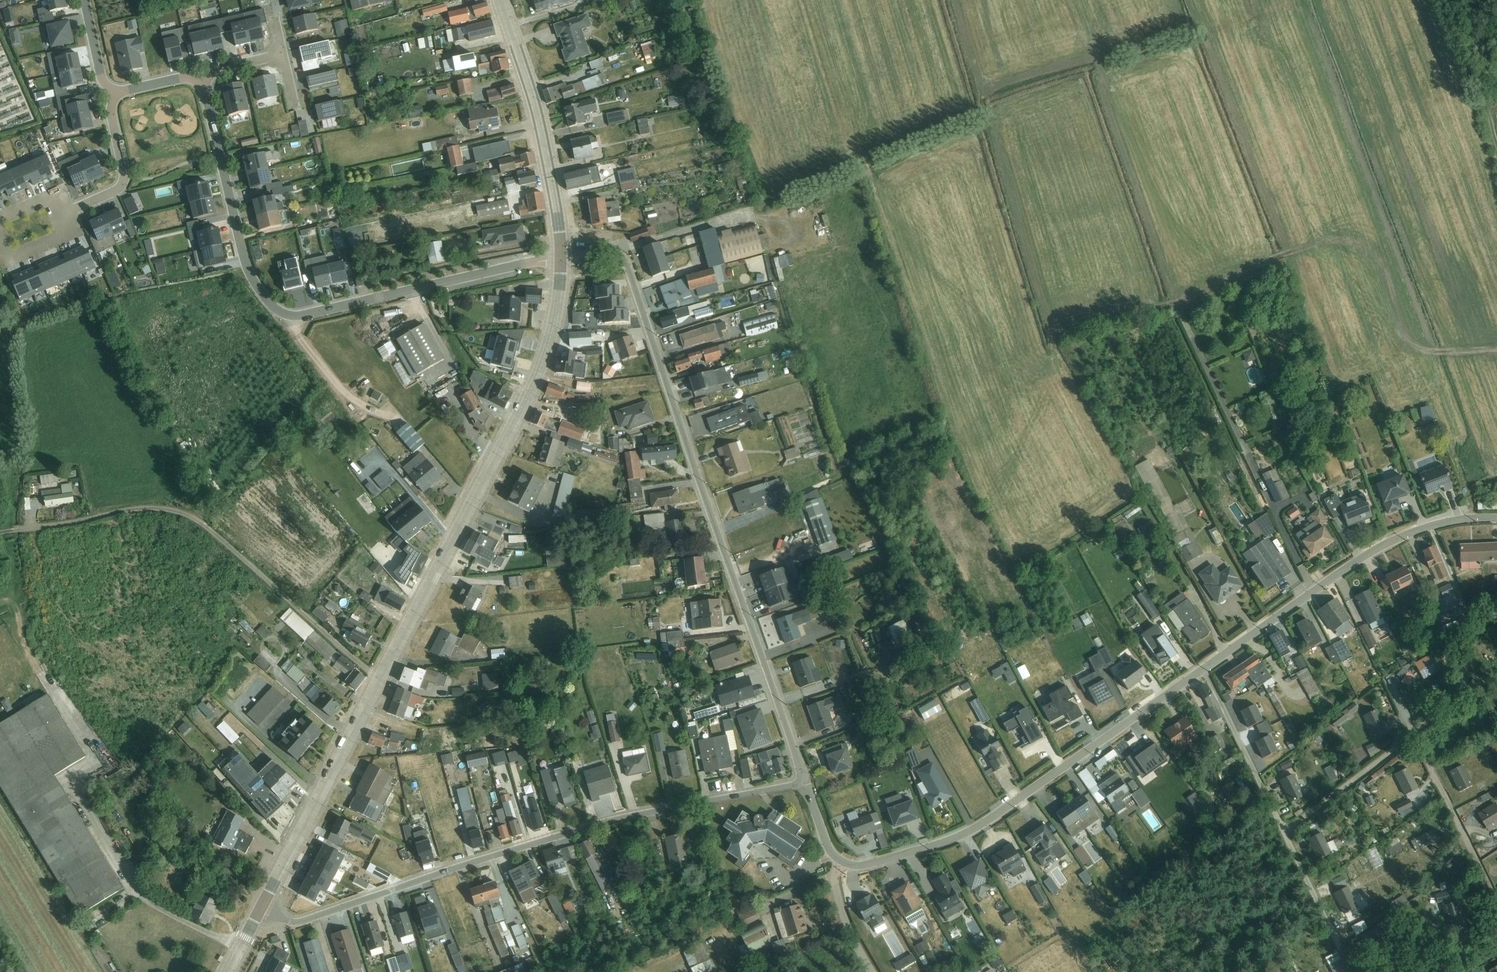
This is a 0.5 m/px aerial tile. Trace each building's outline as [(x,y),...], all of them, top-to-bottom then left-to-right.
[(44,1),(47,1),(51,13),(39,16),(40,23),(42,23),(54,20),(52,13),(68,9),(66,0),(43,0),(44,1)] [(291,10),(313,5),(312,0),(289,0),(291,10)] [(353,12),(386,3),(385,0),(350,0),(353,12)] [(578,0),(534,0),(536,7),(538,6),(540,13),(559,7),(559,8),(569,5),(569,4),(570,4),(575,3),(575,2),(578,1),(578,0)] [(426,16),(449,10),(447,2),(423,8),(426,16)] [(477,18),(490,14),(486,3),(473,7),(472,4),(465,6),(466,9),(448,13),(451,26),(477,20),(477,18)] [(5,9),(8,22),(14,21),(11,7),(5,9)] [(244,15),(251,44),(253,43),(260,41),(265,40),(262,25),(267,24),(264,9),(244,15)] [(224,20),(227,33),(232,32),(236,47),(251,44),(244,15),(224,20)] [(315,15),(293,20),(297,35),(318,30),(315,15)] [(582,30),(592,27),(588,15),(554,26),(558,38),(561,37),(565,51),(563,52),(566,63),(590,55),(582,30)] [(54,20),(42,23),(46,40),(50,39),(51,47),(73,43),(70,31),(73,30),(71,23),(55,25),(54,20)] [(136,20),(127,22),(129,31),(138,29),(136,20)] [(203,24),(210,53),(224,50),(221,34),(227,33),(224,20),(221,20),(203,24)] [(346,20),(335,23),(338,38),(350,35),(346,20)] [(470,42),(496,36),(492,21),(466,28),(468,35),(470,42)] [(210,53),(203,24),(189,28),(195,56),(203,54),(203,55),(210,53)] [(17,28),(9,30),(13,46),(20,44),(17,28)] [(466,28),(446,32),(449,43),(464,41),(463,36),(468,35),(466,28)] [(183,29),(162,34),(169,63),(183,59),(180,44),(186,42),(183,29)] [(431,36),(424,38),(426,49),(433,47),(431,36)] [(123,73),(142,69),(139,53),(145,52),(142,38),(116,44),(123,73)] [(658,39),(641,45),(646,60),(657,56),(654,48),(660,46),(658,39)] [(313,62),(318,61),(333,58),(329,42),(300,49),(302,60),(303,62),(313,60),(313,62)] [(478,66),(507,60),(505,51),(481,57),(482,63),(478,64),(478,66)] [(60,75),(81,70),(78,54),(68,56),(60,58),(59,52),(48,55),(52,76),(60,75)] [(351,53),(344,55),(346,66),(353,65),(351,53)] [(474,55),(452,60),(455,73),(467,70),(477,68),(474,55)] [(592,70),(603,65),(601,59),(589,63),(592,70)] [(303,62),(302,60),(301,60),(304,73),(320,69),(318,61),(313,62),(313,60),(303,62)] [(507,60),(478,66),(480,76),(509,70),(507,60)] [(356,69),(349,70),(351,77),(358,76),(356,69)] [(81,70),(60,75),(61,82),(54,84),(57,97),(68,95),(67,89),(75,88),(85,85),(81,70)] [(322,74),(307,78),(310,91),(320,89),(322,89),(323,91),(340,87),(336,71),(322,74)] [(611,83),(623,79),(621,73),(609,77),(611,83)] [(273,75),(254,80),(259,102),(278,97),(273,75)] [(543,91),(548,105),(557,101),(556,101),(564,98),(564,100),(576,96),(575,94),(581,92),(581,94),(594,89),(597,87),(593,77),(582,81),(582,82),(567,87),(565,83),(559,85),(543,91)] [(470,79),(456,83),(459,98),(474,95),(472,87),(479,86),(478,78),(470,79)] [(241,83),(224,87),(225,94),(224,95),(229,116),(250,112),(244,90),(243,91),(241,83)] [(504,98),(516,94),(513,84),(487,91),(489,103),(503,100),(503,99),(504,99),(504,98)] [(447,85),(436,88),(437,96),(449,94),(447,85)] [(45,92),(34,95),(37,102),(46,99),(46,98),(45,92)] [(68,95),(57,97),(60,112),(62,111),(63,118),(90,113),(90,112),(88,103),(90,103),(88,96),(76,98),(76,99),(71,100),(70,94),(68,95)] [(676,96),(667,97),(669,108),(678,106),(677,105),(684,104),(683,97),(676,97),(676,96)] [(56,116),(51,98),(41,101),(46,118),(56,116)] [(363,98),(357,99),(359,111),(365,109),(363,98)] [(342,100),(313,107),(314,108),(316,108),(319,121),(317,122),(317,123),(346,115),(342,100)] [(582,104),(565,108),(566,114),(565,115),(566,118),(567,118),(569,128),(586,124),(584,115),(597,112),(594,100),(581,103),(582,104)] [(479,133),(489,131),(489,129),(499,127),(498,119),(499,119),(497,109),(488,111),(487,104),(468,108),(470,121),(469,121),(471,131),(479,130),(479,133)] [(408,109),(410,117),(423,115),(422,105),(411,107),(411,108),(408,109)] [(624,111),(606,114),(609,126),(626,123),(625,121),(629,120),(627,110),(624,111)] [(63,118),(61,119),(65,134),(83,131),(94,128),(92,121),(90,113),(63,118)] [(653,119),(647,120),(646,116),(637,118),(640,136),(650,134),(648,125),(654,124),(653,119)] [(48,127),(44,129),(45,131),(47,135),(53,132),(50,126),(48,127)] [(258,136),(243,140),(244,145),(259,142),(258,136)] [(592,150),(599,148),(596,136),(571,142),(576,161),(594,157),(592,150)] [(446,150),(459,147),(457,137),(436,141),(437,141),(423,144),(424,152),(432,151),(432,153),(438,151),(446,150)] [(319,138),(312,140),(314,148),(321,146),(319,138)] [(476,163),(512,155),(512,154),(511,154),(508,142),(473,150),(476,163)] [(459,147),(446,150),(450,169),(464,166),(459,147)] [(247,174),(268,169),(267,162),(274,160),(272,152),(243,159),(247,174)] [(523,167),(523,169),(536,166),(533,153),(520,156),(521,160),(514,162),(513,157),(498,161),(501,174),(516,171),(516,169),(523,167)] [(34,159),(43,182),(53,177),(51,172),(54,171),(46,154),(34,159)] [(78,156),(58,165),(63,177),(70,174),(76,189),(90,183),(81,163),(78,156)] [(94,160),(93,158),(81,163),(90,183),(104,177),(96,159),(94,160)] [(21,164),(28,182),(31,181),(33,186),(43,182),(34,159),(21,164)] [(721,165),(718,166),(719,172),(734,169),(734,168),(740,167),(738,159),(731,160),(732,161),(720,164),(721,165)] [(9,170),(18,192),(28,188),(26,183),(28,182),(21,164),(9,170)] [(634,168),(617,172),(620,185),(621,184),(637,181),(634,168)] [(268,169),(247,174),(251,190),(266,185),(272,184),(268,169)] [(3,193),(6,191),(8,197),(18,192),(9,170),(0,174),(0,185),(3,193)] [(485,178),(495,176),(494,170),(484,172),(485,178)] [(592,185),(591,176),(585,178),(584,170),(564,175),(568,191),(592,185)] [(520,187),(537,183),(534,172),(517,176),(504,179),(508,194),(521,191),(520,187)] [(495,176),(485,178),(484,179),(486,185),(500,182),(499,175),(495,176)] [(179,190),(187,188),(186,188),(192,186),(191,180),(191,179),(177,183),(179,190)] [(637,181),(621,184),(623,192),(633,189),(644,187),(643,181),(639,182),(639,180),(637,181)] [(272,184),(266,185),(267,192),(283,188),(282,182),(272,184)] [(187,205),(191,204),(212,199),(208,183),(192,186),(186,188),(187,188),(188,194),(184,195),(187,205)] [(274,197),(253,201),(257,217),(279,212),(284,211),(283,208),(282,203),(277,204),(275,197),(294,192),(292,186),(273,191),(274,197)] [(501,186),(490,188),(491,196),(503,193),(501,186)] [(530,214),(545,211),(542,193),(526,196),(527,200),(522,201),(523,206),(519,207),(520,217),(531,215),(530,214)] [(719,203),(717,196),(701,199),(702,207),(706,206),(706,208),(718,205),(718,203),(719,203)] [(212,199),(191,204),(194,220),(215,215),(212,199)] [(620,210),(618,202),(605,204),(605,199),(589,202),(591,215),(619,210),(620,210)] [(508,200),(476,206),(478,218),(510,211),(508,200)] [(137,213),(134,205),(129,208),(132,215),(137,213)] [(104,216),(113,236),(127,230),(119,210),(104,216)] [(607,219),(620,217),(619,210),(591,215),(593,226),(608,224),(607,219)] [(279,212),(257,217),(260,231),(282,226),(279,212)] [(821,216),(825,228),(830,226),(826,215),(821,216)] [(113,236),(104,216),(90,222),(96,237),(92,239),(98,251),(116,244),(113,236)] [(188,229),(202,226),(201,221),(187,224),(188,229)] [(763,235),(758,236),(755,224),(717,234),(715,228),(699,233),(709,269),(713,269),(725,266),(724,262),(762,252),(762,251),(767,250),(763,235)] [(493,247),(525,241),(522,225),(483,232),(485,241),(491,240),(493,247)] [(202,226),(188,229),(191,242),(198,240),(201,251),(223,246),(222,245),(221,245),(220,238),(221,238),(218,228),(203,232),(202,226)] [(632,243),(656,234),(653,227),(629,236),(632,243)] [(467,240),(473,236),(470,231),(464,236),(467,240)] [(425,245),(430,265),(446,262),(441,242),(425,245)] [(648,263),(665,258),(660,244),(643,249),(648,263)] [(223,246),(201,251),(205,268),(225,264),(224,261),(226,260),(223,246)] [(73,251),(83,274),(96,269),(88,251),(85,252),(83,247),(73,251)] [(63,262),(71,280),(83,274),(73,251),(63,256),(66,261),(63,262)] [(205,268),(201,251),(193,252),(198,270),(205,268)] [(327,265),(332,285),(348,282),(344,266),(350,265),(347,252),(338,254),(340,262),(327,265)] [(764,269),(767,281),(771,280),(765,254),(748,258),(751,272),(764,269)] [(778,258),(781,269),(794,266),(791,255),(778,258)] [(310,260),(313,274),(317,289),(332,285),(327,265),(325,256),(310,260)] [(48,262),(58,285),(71,280),(63,262),(60,263),(58,258),(48,262)] [(665,258),(648,263),(653,278),(670,272),(665,258)] [(781,269),(778,258),(773,259),(779,282),(784,281),(781,269)] [(183,265),(190,269),(194,264),(187,259),(183,265)] [(304,288),(297,259),(278,263),(285,293),(304,288)] [(313,274),(310,260),(304,261),(307,275),(313,274)] [(38,273),(46,291),(58,285),(48,262),(38,266),(41,272),(38,273)] [(164,262),(155,264),(158,277),(167,274),(164,262)] [(148,264),(141,267),(145,276),(152,273),(148,264)] [(713,269),(717,284),(729,281),(725,266),(713,269)] [(23,273),(33,296),(46,291),(38,273),(36,274),(33,269),(23,273)] [(690,291),(717,284),(713,269),(709,269),(686,275),(687,279),(690,291)] [(117,271),(110,274),(116,287),(122,285),(117,271)] [(33,296),(23,273),(14,277),(16,282),(13,284),(21,301),(33,296)] [(755,274),(755,283),(763,283),(764,275),(755,274)] [(690,291),(687,279),(660,288),(666,305),(668,310),(675,307),(676,308),(699,302),(698,298),(719,292),(717,284),(690,291)] [(624,292),(622,283),(588,292),(591,301),(624,292)] [(775,291),(773,285),(765,288),(769,300),(778,297),(775,291)] [(541,304),(542,291),(526,290),(525,299),(489,296),(488,303),(501,304),(500,321),(520,323),(522,304),(541,304)] [(756,291),(750,293),(754,303),(759,302),(756,291)] [(724,306),(736,305),(735,295),(723,296),(724,306)] [(693,305),(693,306),(687,307),(687,306),(673,311),(674,315),(660,319),(663,329),(683,323),(690,317),(694,315),(696,320),(714,316),(710,301),(693,305)] [(774,302),(765,305),(768,313),(776,310),(774,302)] [(774,313),(743,323),(746,337),(778,327),(774,313)] [(367,328),(373,337),(388,327),(382,318),(367,328)] [(402,350),(397,353),(412,378),(444,360),(421,321),(394,337),(402,350)] [(721,331),(726,330),(724,322),(680,336),(680,337),(684,348),(684,349),(705,342),(706,344),(719,339),(723,337),(721,331)] [(510,338),(522,340),(524,330),(499,332),(497,338),(491,336),(487,349),(494,350),(498,337),(510,341),(510,338)] [(570,347),(592,346),(591,333),(569,335),(570,347)] [(614,363),(621,361),(637,356),(631,336),(613,343),(608,344),(614,363)] [(498,337),(494,350),(494,352),(515,357),(517,352),(519,353),(522,340),(510,338),(510,341),(498,337)] [(384,360),(397,353),(391,342),(384,346),(378,350),(384,360)] [(728,343),(687,355),(688,358),(674,363),(677,373),(692,369),(690,362),(704,358),(706,364),(722,360),(722,358),(732,355),(728,343)] [(1256,360),(1252,351),(1242,354),(1246,364),(1256,360)] [(515,357),(494,352),(490,365),(502,368),(502,371),(513,374),(516,362),(514,362),(515,357)] [(558,363),(556,374),(576,376),(576,378),(584,379),(586,365),(575,363),(576,354),(563,352),(562,363),(558,363)] [(611,378),(616,371),(608,366),(604,373),(611,378)] [(724,369),(690,379),(694,393),(728,383),(724,369)] [(513,394),(497,386),(486,381),(487,378),(474,372),(470,380),(472,381),(470,384),(477,397),(481,390),(488,393),(484,400),(505,410),(509,400),(513,394)] [(766,372),(738,380),(740,387),(769,379),(766,372)] [(577,382),(576,391),(590,393),(592,384),(577,382)] [(562,400),(562,399),(566,401),(567,398),(574,401),(574,400),(582,401),(582,400),(589,400),(589,395),(576,395),(568,392),(567,395),(564,394),(565,391),(549,385),(546,394),(562,400)] [(1344,385),(1335,389),(1336,393),(1335,393),(1339,405),(1351,400),(1346,389),(1344,385)] [(441,400),(451,393),(447,386),(436,394),(441,400)] [(469,386),(465,388),(468,393),(460,398),(470,414),(468,415),(470,418),(474,419),(476,423),(475,425),(486,432),(494,420),(484,414),(481,408),(472,391),(471,391),(469,386)] [(374,391),(371,398),(378,402),(381,395),(374,391)] [(694,401),(696,409),(710,405),(707,397),(694,401)] [(620,429),(627,427),(628,430),(654,422),(647,402),(614,413),(620,429)] [(752,426),(762,423),(757,411),(748,415),(745,406),(707,419),(712,433),(738,424),(738,425),(750,421),(752,426)] [(1428,411),(1428,406),(1423,407),(1423,408),(1419,410),(1422,424),(1431,422),(1429,411),(1428,411)] [(549,417),(536,412),(531,424),(544,430),(558,434),(569,439),(584,443),(588,444),(592,433),(585,431),(586,429),(563,421),(562,422),(549,417)] [(1283,419),(1289,437),(1296,434),(1289,417),(1283,419)] [(408,424),(397,433),(414,454),(426,444),(408,424)] [(659,444),(658,433),(647,435),(648,445),(659,444)] [(539,463),(557,468),(565,444),(546,438),(539,463)] [(619,452),(618,438),(608,438),(609,450),(619,452)] [(583,444),(584,443),(569,439),(566,447),(581,452),(581,451),(591,455),(593,448),(583,444)] [(619,439),(619,453),(631,452),(630,439),(619,439)] [(186,441),(180,444),(187,455),(192,452),(186,441)] [(731,477),(750,470),(740,442),(718,450),(720,458),(723,457),(731,477)] [(1148,453),(1144,443),(1129,448),(1133,458),(1148,453)] [(652,465),(665,464),(664,461),(664,459),(677,458),(675,446),(641,450),(643,462),(651,461),(652,465)] [(1174,446),(1166,450),(1169,456),(1177,452),(1174,446)] [(1187,446),(1181,455),(1185,458),(1192,450),(1187,446)] [(797,447),(784,452),(787,461),(800,456),(797,447)] [(820,449),(803,455),(804,459),(821,454),(820,449)] [(619,458),(606,454),(605,455),(595,452),(594,457),(617,464),(619,458)] [(629,489),(641,487),(640,479),(646,478),(645,470),(640,470),(637,452),(623,454),(627,481),(628,481),(629,489)] [(421,453),(403,468),(423,493),(442,477),(421,453)] [(393,463),(398,469),(404,464),(399,459),(393,463)] [(1443,465),(1419,474),(1427,495),(1439,491),(1438,490),(1443,488),(1444,493),(1452,489),(1443,465)] [(1295,468),(1289,470),(1293,483),(1299,481),(1295,468)] [(1281,481),(1275,469),(1268,472),(1262,475),(1276,504),(1290,498),(1281,481)] [(523,472),(508,502),(529,514),(545,485),(523,472)] [(44,474),(45,476),(40,477),(41,485),(61,482),(60,474),(50,475),(50,473),(44,474)] [(564,518),(566,512),(575,477),(564,473),(553,515),(564,518)] [(1402,475),(1377,484),(1388,514),(1400,509),(1396,499),(1409,494),(1402,475)] [(1203,554),(1177,505),(1173,507),(1157,477),(1146,482),(1162,512),(1161,513),(1180,550),(1187,563),(1203,554)] [(623,491),(626,483),(619,480),(616,488),(623,491)] [(771,495),(782,490),(781,486),(784,485),(783,482),(780,483),(779,481),(733,495),(734,496),(740,515),(765,506),(762,498),(771,495)] [(46,507),(74,503),(73,483),(62,484),(62,489),(42,491),(43,499),(45,498),(46,507)] [(641,487),(629,489),(631,504),(643,502),(641,487)] [(652,508),(664,506),(665,511),(675,510),(674,505),(680,504),(677,490),(650,495),(652,508)] [(817,490),(802,498),(819,546),(836,540),(822,498),(820,499),(817,490)] [(1318,501),(1313,493),(1308,495),(1313,503),(1318,501)] [(1372,518),(1363,494),(1340,502),(1335,494),(1324,501),(1334,519),(1343,514),(1348,528),(1349,527),(1348,527),(1372,518),(1372,519),(1372,518)] [(391,498),(381,505),(393,524),(403,517),(391,498)] [(1478,502),(1478,510),(1496,509),(1496,501),(1478,502)] [(566,512),(564,518),(563,525),(632,517),(630,503),(566,512)] [(1138,504),(1123,514),(1127,520),(1141,510),(1138,504)] [(1297,504),(1283,510),(1287,520),(1301,514),(1297,504)] [(1296,535),(1302,544),(1302,543),(1306,548),(1303,551),(1309,559),(1318,553),(1317,551),(1332,541),(1322,527),(1321,528),(1321,527),(1328,522),(1319,509),(1309,516),(1310,517),(1307,519),(1311,524),(1296,535)] [(644,516),(647,536),(658,535),(659,546),(686,542),(682,521),(665,523),(664,514),(644,516)] [(1275,532),(1266,514),(1254,522),(1265,539),(1275,532)] [(1137,529),(1144,540),(1155,533),(1149,522),(1137,529)] [(1216,527),(1209,531),(1217,546),(1224,542),(1216,527)] [(499,542),(488,536),(487,538),(475,532),(470,541),(493,553),(499,542)] [(1158,540),(1155,535),(1145,541),(1148,546),(1158,540)] [(398,537),(391,544),(400,553),(402,552),(406,556),(400,567),(393,573),(405,587),(412,573),(419,576),(428,559),(415,551),(400,536),(399,538),(398,537)] [(527,548),(526,536),(509,536),(509,543),(517,543),(518,548),(527,548)] [(1242,555),(1251,568),(1251,569),(1265,590),(1282,579),(1280,576),(1287,571),(1266,539),(1242,555)] [(482,559),(495,566),(500,557),(493,553),(470,541),(464,552),(481,561),(482,559)] [(1481,568),(1481,562),(1496,561),(1496,544),(1460,546),(1461,570),(1481,568)] [(1423,552),(1426,558),(1424,559),(1429,569),(1430,568),(1437,582),(1447,577),(1433,547),(1423,552)] [(849,550),(822,560),(826,569),(853,559),(849,550)] [(701,551),(684,553),(685,560),(701,558),(701,551)] [(631,567),(640,566),(639,557),(630,558),(631,567)] [(705,577),(702,558),(701,558),(685,560),(684,560),(686,578),(677,579),(675,582),(675,585),(678,587),(687,586),(687,588),(706,586),(706,584),(707,582),(707,579),(705,577)] [(384,570),(376,562),(370,569),(378,576),(384,570)] [(1198,575),(1205,584),(1204,585),(1217,604),(1241,587),(1236,580),(1238,578),(1230,566),(1220,574),(1213,564),(1198,575)] [(773,572),(759,577),(763,586),(765,592),(793,582),(787,567),(773,572)] [(1386,579),(1380,582),(1385,591),(1390,588),(1394,597),(1402,594),(1400,590),(1413,584),(1405,567),(1385,577),(1386,579)] [(1075,593),(1086,589),(1081,573),(1069,577),(1075,593)] [(1029,575),(1023,579),(1028,588),(1034,584),(1029,575)] [(1148,588),(1157,584),(1153,576),(1144,580),(1148,588)] [(522,577),(509,578),(510,588),(522,587),(522,577)] [(789,601),(798,597),(793,582),(765,592),(770,608),(789,601)] [(1139,582),(1134,585),(1140,594),(1136,597),(1153,621),(1160,616),(1146,590),(1145,591),(1139,582)] [(827,584),(817,588),(820,595),(835,589),(833,583),(828,585),(827,584)] [(1457,607),(1458,604),(1450,584),(1439,590),(1433,592),(1438,604),(1442,614),(1457,607)] [(482,601),(478,599),(482,593),(466,585),(457,603),(472,611),(472,610),(476,612),(482,601)] [(392,592),(381,586),(375,597),(386,602),(385,603),(384,605),(392,610),(393,608),(400,612),(405,602),(398,598),(399,596),(392,592)] [(373,597),(364,591),(360,596),(370,602),(373,597)] [(1369,591),(1355,598),(1369,625),(1372,630),(1385,623),(1382,618),(1384,618),(1383,616),(1382,616),(1369,591)] [(1199,620),(1201,618),(1187,599),(1182,593),(1164,606),(1169,613),(1167,615),(1179,632),(1182,630),(1191,642),(1199,637),(1201,639),(1208,634),(1209,634),(1199,620)] [(699,619),(691,620),(693,631),(722,628),(719,600),(697,602),(699,619)] [(1335,600),(1320,610),(1341,640),(1342,639),(1339,635),(1351,626),(1348,622),(1350,621),(1335,600)] [(817,606),(777,620),(786,644),(801,638),(801,636),(806,635),(803,626),(806,625),(806,623),(812,621),(812,620),(820,617),(821,618),(828,616),(823,603),(816,606),(817,606)] [(1021,607),(1026,619),(1034,615),(1029,604),(1021,607)] [(313,614),(324,623),(329,617),(318,607),(313,614)] [(306,641),(314,632),(290,610),(281,619),(305,642),(306,641)] [(654,629),(661,629),(659,618),(653,618),(653,620),(648,621),(649,627),(654,627),(654,629)] [(1445,626),(1450,637),(1462,632),(1459,625),(1467,622),(1465,618),(1445,626)] [(1077,619),(1071,622),(1076,631),(1082,628),(1077,619)] [(906,620),(888,628),(894,642),(892,643),(895,651),(902,649),(900,646),(915,640),(906,620)] [(1296,625),(1309,649),(1321,642),(1313,626),(1310,628),(1306,620),(1296,625)] [(362,647),(365,649),(372,636),(363,632),(364,630),(346,621),(343,628),(347,630),(343,637),(359,646),(361,648),(362,647)] [(1358,627),(1369,649),(1377,645),(1366,624),(1358,627)] [(261,630),(257,635),(264,640),(270,633),(262,626),(260,628),(261,630)] [(1154,626),(1142,634),(1163,664),(1170,659),(1170,660),(1177,655),(1175,651),(1173,652),(1154,626)] [(1450,637),(1445,626),(1442,627),(1448,640),(1451,639),(1450,637)] [(504,630),(494,631),(495,642),(505,641),(504,630)] [(481,641),(466,632),(461,641),(442,631),(431,652),(448,661),(455,646),(458,648),(458,647),(474,655),(481,641)] [(662,643),(683,640),(682,631),(667,633),(660,634),(661,643),(662,643)] [(1281,631),(1269,637),(1281,658),(1289,654),(1286,648),(1289,646),(1281,631)] [(314,632),(306,641),(328,661),(330,660),(331,661),(335,665),(333,667),(339,672),(340,671),(349,677),(345,682),(356,691),(366,678),(356,670),(357,668),(342,657),(338,662),(332,657),(336,652),(314,632)] [(683,640),(662,643),(664,660),(675,659),(685,657),(683,640)] [(1343,640),(1332,645),(1340,662),(1341,663),(1352,657),(1343,640)] [(737,644),(709,654),(716,670),(743,661),(737,644)] [(1340,662),(1332,645),(1324,649),(1331,662),(1332,661),(1335,665),(1340,662)] [(1455,645),(1448,648),(1457,670),(1464,667),(1455,645)] [(305,658),(309,654),(301,647),(299,649),(301,652),(300,653),(305,658)] [(1373,657),(1378,655),(1375,647),(1369,650),(1373,657)] [(1098,654),(1106,668),(1114,663),(1106,648),(1097,652),(1098,654)] [(492,660),(506,659),(505,649),(491,650),(492,660)] [(1106,668),(1098,654),(1088,659),(1095,673),(1078,682),(1084,692),(1088,690),(1097,707),(1113,698),(1099,672),(1106,668)] [(1405,654),(1396,659),(1400,667),(1410,661),(1405,654)] [(1431,654),(1414,664),(1423,679),(1440,669),(1431,654)] [(254,662),(266,672),(271,666),(260,656),(254,662)] [(1259,663),(1254,656),(1240,666),(1258,692),(1262,690),(1262,691),(1266,689),(1266,690),(1274,684),(1271,679),(1272,678),(1264,668),(1265,667),(1261,662),(1259,663)] [(1301,656),(1293,660),(1299,670),(1306,666),(1301,656)] [(811,671),(815,669),(811,657),(792,664),(801,689),(816,683),(811,671)] [(324,659),(320,663),(325,668),(329,663),(324,659)] [(1115,670),(1118,675),(1117,677),(1126,692),(1127,691),(1126,691),(1137,684),(1138,685),(1146,679),(1136,664),(1130,668),(1126,663),(1115,670)] [(306,676),(294,666),(287,675),(299,685),(306,676)] [(1258,692),(1240,666),(1223,678),(1232,691),(1239,686),(1241,689),(1246,686),(1250,692),(1251,692),(1252,694),(1258,692)] [(429,683),(435,685),(435,684),(444,688),(448,676),(427,668),(425,671),(418,669),(417,674),(406,669),(401,682),(420,690),(421,688),(427,690),(429,683)] [(913,672),(918,681),(927,677),(922,668),(913,672)] [(1332,714),(1307,668),(1302,671),(1296,674),(1290,678),(1293,682),(1298,678),(1311,702),(1313,701),(1323,718),(1332,714)] [(1403,680),(1407,673),(1408,671),(1403,668),(1396,676),(1403,680)] [(1085,670),(1078,673),(1080,678),(1087,676),(1085,670)] [(743,673),(735,675),(737,681),(745,678),(743,673)] [(1407,673),(1403,680),(1401,682),(1408,687),(1414,677),(1407,673)] [(482,675),(483,690),(499,689),(497,674),(482,675)] [(698,683),(696,677),(685,681),(687,687),(698,683)] [(737,681),(715,688),(720,704),(753,694),(748,677),(745,678),(737,681)] [(676,692),(683,690),(680,683),(674,685),(676,692)] [(966,683),(960,687),(964,694),(970,691),(966,683)] [(1217,704),(1212,694),(1210,695),(1204,684),(1196,689),(1203,700),(1204,699),(1208,709),(1212,707),(1214,712),(1215,711),(1218,719),(1223,717),(1217,704)] [(315,685),(306,696),(312,701),(321,690),(315,685)] [(1053,702),(1042,708),(1050,723),(1067,714),(1071,722),(1082,716),(1076,705),(1071,709),(1067,702),(1073,699),(1066,686),(1049,696),(1053,702)] [(247,715),(259,726),(285,698),(273,687),(247,715)] [(464,688),(452,689),(452,698),(464,697),(464,688)] [(513,690),(516,702),(523,700),(520,688),(513,690)] [(1270,688),(1266,690),(1271,700),(1272,700),(1295,742),(1300,739),(1276,695),(1275,695),(1270,688)] [(404,717),(411,719),(415,709),(417,703),(422,706),(425,699),(398,689),(389,714),(403,719),(404,717)] [(331,718),(341,707),(321,690),(312,701),(331,718)] [(1227,693),(1222,696),(1226,702),(1231,699),(1227,693)] [(48,695),(0,724),(0,786),(79,916),(124,889),(55,776),(86,757),(48,695)] [(650,697),(652,706),(660,704),(658,695),(650,697)] [(838,695),(824,700),(824,701),(808,707),(817,733),(833,727),(835,727),(830,713),(843,708),(838,695)] [(485,707),(482,699),(476,702),(479,709),(485,707)] [(977,699),(970,703),(982,725),(989,721),(977,699)] [(631,701),(626,707),(632,712),(637,706),(631,701)] [(1477,702),(1466,707),(1474,725),(1485,720),(1477,702)] [(203,703),(198,707),(210,720),(215,715),(203,703)] [(1354,703),(1347,709),(1351,714),(1359,708),(1354,703)] [(1255,705),(1240,712),(1248,728),(1263,721),(1255,705)] [(719,706),(694,714),(696,720),(721,712),(719,706)] [(887,716),(884,706),(879,707),(864,712),(868,722),(882,716),(882,717),(887,716)] [(1034,723),(1033,724),(1031,721),(1034,720),(1027,708),(1023,710),(1023,709),(1013,714),(1015,718),(1003,725),(1008,733),(1020,727),(1026,736),(1021,739),(1025,745),(1029,743),(1030,745),(1043,738),(1034,723)] [(1335,722),(1332,724),(1335,728),(1348,717),(1348,718),(1351,716),(1350,715),(1351,714),(1346,709),(1333,720),(1335,722)] [(760,710),(737,718),(748,750),(771,742),(760,710)] [(1364,717),(1374,738),(1387,731),(1376,710),(1364,717)] [(597,722),(593,711),(587,713),(591,724),(597,722)] [(730,752),(737,750),(729,713),(721,715),(723,721),(726,736),(712,738),(719,770),(733,767),(730,752)] [(605,723),(608,722),(608,723),(607,723),(611,743),(620,742),(616,722),(614,714),(606,716),(603,717),(605,723)] [(285,738),(279,745),(298,761),(307,750),(309,747),(313,743),(313,744),(323,732),(304,716),(298,723),(296,721),(295,719),(281,735),(282,736),(285,738)] [(719,716),(709,720),(710,724),(721,721),(719,716)] [(1164,733),(1178,752),(1198,739),(1184,719),(1164,733)] [(1267,720),(1256,726),(1259,732),(1270,727),(1267,720)] [(884,735),(888,728),(877,721),(873,728),(884,735)] [(186,722),(179,729),(184,735),(191,728),(186,722)] [(224,722),(217,728),(232,745),(239,738),(224,722)] [(696,726),(694,727),(693,722),(687,724),(688,728),(687,728),(689,740),(698,738),(696,726)] [(593,733),(590,734),(592,740),(595,739),(595,740),(602,738),(598,725),(591,727),(593,733)] [(1270,727),(1259,732),(1262,737),(1273,732),(1270,727)] [(991,759),(992,760),(990,761),(996,772),(1006,766),(998,751),(1003,749),(1002,747),(1000,748),(995,738),(992,740),(987,731),(977,736),(979,741),(976,743),(984,757),(988,754),(989,756),(988,757),(990,760),(991,759)] [(402,742),(404,743),(406,736),(401,735),(391,733),(390,739),(387,738),(373,733),(368,745),(375,748),(375,746),(382,749),(387,751),(397,753),(398,747),(400,747),(402,742)] [(653,735),(657,753),(665,751),(662,733),(653,735)] [(1324,736),(1319,734),(1315,740),(1321,743),(1324,736)] [(1219,735),(1210,740),(1215,750),(1225,746),(1219,735)] [(1270,735),(1255,742),(1263,759),(1277,752),(1270,735)] [(712,738),(698,741),(705,773),(719,770),(712,738)] [(1291,740),(1286,742),(1290,751),(1295,748),(1291,740)] [(1365,747),(1369,754),(1380,748),(1376,742),(1365,747)] [(842,744),(821,751),(827,768),(831,767),(833,774),(852,768),(852,767),(853,766),(848,751),(846,751),(844,751),(842,744)] [(1223,759),(1239,753),(1236,746),(1220,753),(1223,759)] [(528,756),(526,747),(520,748),(520,747),(505,750),(509,764),(518,762),(517,759),(528,756)] [(644,748),(622,753),(623,758),(627,777),(650,772),(646,754),(645,754),(644,748)] [(1380,748),(1369,754),(1371,758),(1375,756),(1374,755),(1381,751),(1380,748)] [(267,821),(285,805),(236,750),(218,766),(267,821)] [(1113,750),(1094,764),(1099,771),(1118,757),(1113,750)] [(1148,757),(1136,765),(1146,779),(1166,766),(1155,750),(1147,755),(1148,757)] [(690,776),(684,751),(669,754),(674,779),(690,776)] [(767,751),(757,754),(765,778),(785,772),(781,758),(770,761),(767,751)] [(466,756),(469,769),(489,765),(486,752),(466,756)] [(504,752),(493,755),(496,767),(507,764),(504,752)] [(1404,752),(1371,776),(1375,781),(1389,771),(1388,769),(1407,755),(1404,752)] [(452,754),(442,756),(443,766),(455,763),(452,754)] [(263,764),(288,791),(297,783),(270,758),(263,764)] [(743,778),(752,777),(750,758),(741,759),(743,778)] [(1279,765),(1276,767),(1278,772),(1292,766),(1289,760),(1279,765)] [(922,784),(919,785),(932,808),(941,803),(941,804),(943,803),(942,802),(951,797),(931,763),(916,772),(922,784)] [(288,791),(263,764),(255,772),(283,802),(291,794),(288,791)] [(615,791),(607,765),(584,772),(592,802),(600,800),(599,796),(615,791)] [(1457,787),(1470,781),(1462,765),(1449,772),(1457,787)] [(365,780),(391,793),(394,788),(390,786),(394,778),(371,766),(365,780)] [(565,767),(554,770),(558,782),(552,783),(548,769),(541,772),(551,805),(558,803),(556,795),(561,793),(565,807),(576,804),(565,767)] [(1132,796),(1131,795),(1125,787),(1127,786),(1122,779),(1120,780),(1115,772),(1097,784),(1086,768),(1077,775),(1093,798),(1101,792),(1118,815),(1127,809),(1122,803),(1132,796)] [(1418,789),(1407,768),(1395,775),(1405,795),(1418,789)] [(1337,770),(1327,771),(1328,780),(1337,779),(1337,770)] [(1280,782),(1290,803),(1303,796),(1293,775),(1280,782)] [(391,793),(365,780),(358,793),(359,794),(384,807),(391,793)] [(1133,780),(1127,784),(1133,792),(1139,788),(1133,780)] [(1470,781),(1457,787),(1460,792),(1473,786),(1470,781)] [(527,793),(536,791),(533,783),(525,786),(527,793)] [(1230,784),(1223,788),(1229,800),(1232,805),(1239,801),(1236,797),(1230,784)] [(467,788),(457,790),(462,813),(465,813),(468,824),(471,824),(473,832),(469,833),(470,834),(468,835),(469,840),(471,840),(473,850),(483,847),(479,830),(474,810),(472,811),(467,788)] [(1131,795),(1132,796),(1140,809),(1150,803),(1140,788),(1131,795)] [(286,800),(294,808),(305,797),(297,789),(286,800)] [(508,789),(499,792),(500,797),(508,823),(513,838),(522,835),(518,820),(517,820),(509,794),(508,789)] [(412,790),(406,791),(410,810),(415,809),(414,804),(421,803),(419,793),(413,794),(412,790)] [(1493,790),(1487,793),(1490,799),(1496,795),(1493,790)] [(385,807),(384,807),(359,794),(355,800),(354,799),(349,809),(377,823),(385,807)] [(533,794),(523,797),(529,814),(534,832),(535,831),(535,832),(540,831),(540,830),(544,829),(533,794)] [(900,795),(884,800),(894,827),(918,819),(911,799),(902,802),(900,795)] [(1069,805),(1085,829),(1099,820),(1082,796),(1069,805)] [(1407,799),(1394,806),(1398,814),(1412,807),(1407,799)] [(1496,827),(1496,805),(1496,803),(1478,814),(1490,832),(1496,827)] [(1073,838),(1085,829),(1069,805),(1056,814),(1073,838)] [(506,825),(507,825),(503,809),(496,811),(498,818),(494,819),(497,828),(501,841),(510,839),(506,825)] [(796,837),(801,829),(773,810),(764,823),(763,819),(761,817),(760,817),(759,816),(758,816),(756,817),(755,817),(754,818),(754,819),(753,820),(753,822),(754,825),(751,826),(749,817),(742,813),(734,825),(727,821),(723,828),(731,833),(726,841),(731,844),(730,847),(726,853),(738,860),(735,865),(742,870),(751,857),(747,855),(754,846),(764,845),(780,855),(778,858),(793,868),(806,849),(801,845),(804,842),(796,837)] [(223,846),(232,851),(234,848),(246,854),(249,848),(254,839),(254,838),(239,831),(244,820),(227,811),(214,837),(216,839),(214,844),(221,848),(223,846)] [(883,830),(877,813),(858,819),(856,811),(847,814),(849,823),(844,825),(848,836),(853,834),(855,838),(869,833),(870,835),(876,832),(883,830)] [(344,841),(348,833),(359,839),(360,837),(371,843),(376,834),(364,829),(352,823),(352,824),(339,818),(331,834),(344,841)] [(691,834),(691,839),(692,841),(703,838),(701,824),(690,826),(689,827),(691,834)] [(1044,849),(1035,856),(1043,867),(1057,857),(1058,860),(1065,855),(1044,825),(1043,826),(1042,824),(1031,832),(1033,833),(1025,839),(1032,848),(1040,843),(1044,849)] [(410,825),(403,827),(406,841),(413,840),(410,825)] [(1111,825),(1105,829),(1113,840),(1119,836),(1111,825)] [(426,830),(414,834),(424,865),(435,862),(426,830)] [(883,830),(876,832),(882,849),(889,847),(883,830)] [(1416,852),(1439,840),(1433,830),(1410,842),(1416,852)] [(608,854),(610,859),(621,855),(614,833),(605,836),(607,843),(603,845),(607,855),(608,854)] [(1336,852),(1332,843),(1327,846),(1321,833),(1308,839),(1318,861),(1331,854),(1336,852)] [(691,839),(691,834),(683,835),(665,838),(672,874),(676,873),(682,872),(681,868),(676,869),(675,867),(689,865),(684,840),(691,839)] [(1396,836),(1386,842),(1390,848),(1400,842),(1396,836)] [(593,874),(594,873),(605,897),(610,894),(608,890),(609,890),(600,871),(603,870),(589,841),(579,846),(593,874)] [(1011,872),(1014,878),(1026,871),(1011,844),(1003,849),(1004,851),(999,854),(999,853),(992,857),(1003,876),(1011,872)] [(566,868),(564,862),(578,858),(574,846),(568,848),(560,850),(561,853),(558,854),(557,849),(543,853),(548,869),(553,867),(554,871),(555,871),(557,876),(567,873),(566,868)] [(1080,846),(1073,851),(1086,870),(1093,865),(1080,846)] [(338,847),(322,878),(338,887),(355,857),(338,847)] [(407,852),(405,849),(399,852),(404,862),(410,859),(411,861),(416,859),(412,850),(407,852)] [(1385,864),(1380,853),(1371,857),(1376,867),(1385,864)] [(1348,866),(1354,878),(1372,868),(1366,856),(1348,866)] [(359,858),(356,863),(368,870),(371,865),(359,858)] [(971,891),(974,890),(978,897),(991,889),(988,882),(989,881),(979,863),(972,866),(971,865),(967,867),(968,869),(961,872),(971,891)] [(532,886),(534,890),(544,885),(534,864),(527,867),(526,864),(520,867),(530,887),(532,886)] [(514,870),(508,873),(513,882),(518,893),(524,905),(538,898),(534,890),(532,886),(530,887),(520,867),(514,870)] [(1081,877),(1086,884),(1092,880),(1087,873),(1081,877)] [(944,875),(932,881),(939,893),(934,896),(942,911),(941,912),(945,920),(965,909),(960,901),(959,901),(956,895),(957,894),(951,883),(949,884),(944,875)] [(962,891),(955,881),(951,883),(957,894),(962,891)] [(909,886),(916,898),(922,894),(916,882),(909,886)] [(484,886),(500,933),(509,931),(501,906),(503,905),(495,883),(484,886)] [(916,898),(909,886),(907,883),(890,893),(903,916),(905,919),(906,918),(909,925),(926,916),(916,898)] [(1030,888),(1040,905),(1048,901),(1038,884),(1030,888)] [(333,889),(326,886),(322,893),(329,896),(333,889)] [(509,955),(500,933),(484,886),(471,891),(475,904),(474,905),(476,910),(484,907),(485,911),(484,912),(489,926),(488,927),(502,958),(509,955)] [(1345,914),(1357,908),(1347,887),(1334,893),(1345,914)] [(555,894),(548,898),(556,915),(564,911),(555,894)] [(1436,902),(1448,899),(1447,894),(1435,897),(1436,902)] [(219,905),(200,895),(189,916),(208,926),(219,905)] [(881,915),(883,914),(873,896),(871,897),(870,895),(857,903),(858,905),(856,906),(866,923),(869,921),(873,928),(884,922),(881,915)] [(1389,904),(1393,910),(1407,901),(1403,895),(1389,904)] [(424,896),(415,899),(427,941),(447,935),(443,923),(441,924),(434,904),(427,906),(424,896)] [(608,900),(601,903),(609,920),(608,921),(611,929),(619,925),(608,900)] [(564,904),(569,916),(575,913),(570,901),(564,904)] [(1464,922),(1459,902),(1442,906),(1447,926),(1464,922)] [(460,904),(464,915),(470,913),(466,903),(460,904)] [(741,920),(735,923),(738,929),(761,918),(755,905),(737,913),(741,920)] [(807,932),(799,905),(781,910),(780,908),(774,910),(775,914),(774,914),(782,940),(771,944),(777,965),(789,961),(784,944),(794,941),(793,936),(807,932)] [(701,909),(692,911),(693,914),(688,915),(690,922),(704,920),(702,912),(701,912),(701,909)] [(1011,911),(1002,916),(1007,925),(1016,920),(1011,911)] [(403,945),(415,942),(406,913),(391,917),(393,926),(395,925),(400,939),(401,939),(403,945)] [(372,957),(384,953),(382,948),(383,947),(376,922),(362,926),(372,957)] [(744,944),(739,947),(743,956),(772,942),(763,925),(740,936),(744,944)] [(332,936),(339,960),(340,959),(345,971),(362,971),(349,930),(332,936)] [(318,940),(305,944),(313,971),(328,971),(318,940)] [(689,970),(690,971),(717,971),(711,960),(709,961),(700,940),(690,944),(692,949),(684,953),(691,969),(689,970)] [(925,941),(916,946),(920,954),(929,949),(925,941)] [(448,946),(458,971),(466,971),(455,943),(448,946)] [(273,959),(284,964),(290,954),(278,948),(273,959)] [(1325,958),(1332,971),(1347,971),(1337,952),(1325,958)] [(920,956),(924,965),(930,961),(925,953),(920,956)] [(400,971),(403,971),(412,969),(407,954),(395,958),(400,971)] [(910,957),(904,964),(910,969),(916,963),(910,957)] [(395,958),(387,960),(391,971),(400,971),(395,958)] [(998,958),(990,964),(995,970),(1003,965),(998,958)] [(263,971),(289,971),(291,968),(284,964),(273,959),(267,971),(264,970),(263,971)] [(1450,967),(1453,971),(1463,971),(1467,970),(1461,960),(1450,967)] [(901,967),(906,971),(907,971),(910,969),(904,964),(901,967)]
